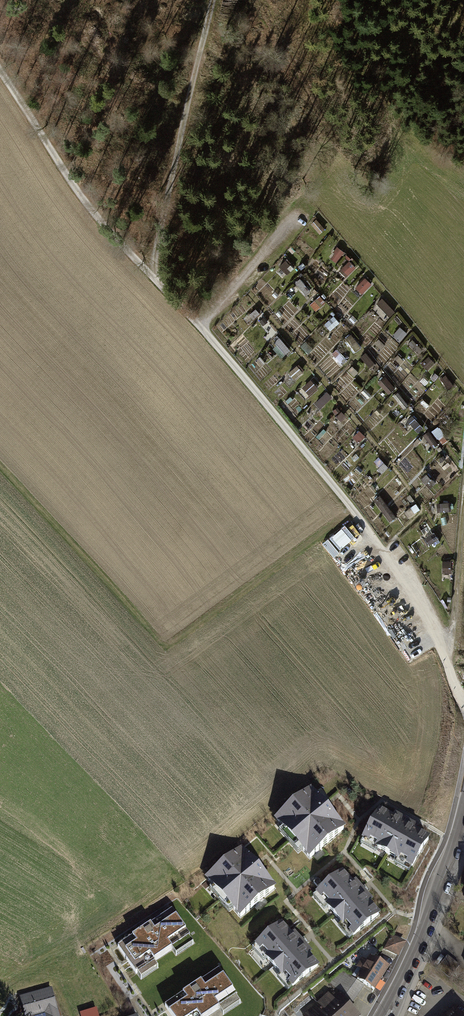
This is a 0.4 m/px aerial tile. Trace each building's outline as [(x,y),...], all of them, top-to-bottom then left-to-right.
[(363,293),(372,283),(366,277),(356,287),(363,293)] [(386,297),(379,301),(388,316),(394,312),(386,297)] [(279,336),(274,341),(286,354),(291,348),(279,336)] [(294,377),(302,372),(298,366),(290,371),(294,377)] [(378,381),(389,393),(396,387),(385,375),(378,381)] [(304,387),(310,394),(319,387),(312,379),(304,387)] [(320,407),(331,396),(328,392),(316,403),(320,407)] [(411,415),(405,422),(419,432),(424,425),(411,415)] [(381,495),(375,500),(391,521),(397,517),(381,495)] [(346,829),(312,789),(276,820),(310,860),(346,829)] [(430,839),(380,810),(362,841),(412,870),(430,839)] [(277,888),(242,848),(206,879),(241,919),(277,888)] [(382,914),(344,870),(317,893),(356,937),(382,914)] [(172,911),(118,947),(136,974),(137,973),(141,979),(158,968),(154,962),(173,950),(176,955),(193,944),(189,939),(190,938),(172,911)] [(320,966),(282,922),(256,945),(294,988),(320,966)] [(391,936),(384,949),(396,955),(403,942),(391,936)] [(447,955),(438,967),(449,975),(458,963),(447,955)] [(360,970),(355,978),(374,990),(389,968),(370,956),(367,961),(362,957),(356,967),(360,970)] [(165,1006),(172,1015),(208,1015),(220,1008),(224,1014),(241,1003),(237,997),(238,996),(220,970),(165,1006)] [(303,1015),(304,1015),(336,988),(350,1005),(365,986),(343,971),(329,982),(306,1002),(298,1010),(303,1015)] [(19,996),(25,1015),(60,1015),(51,987),(19,996)] [(304,1015),(358,1015),(359,1015),(350,1005),(336,988),(304,1015)]
